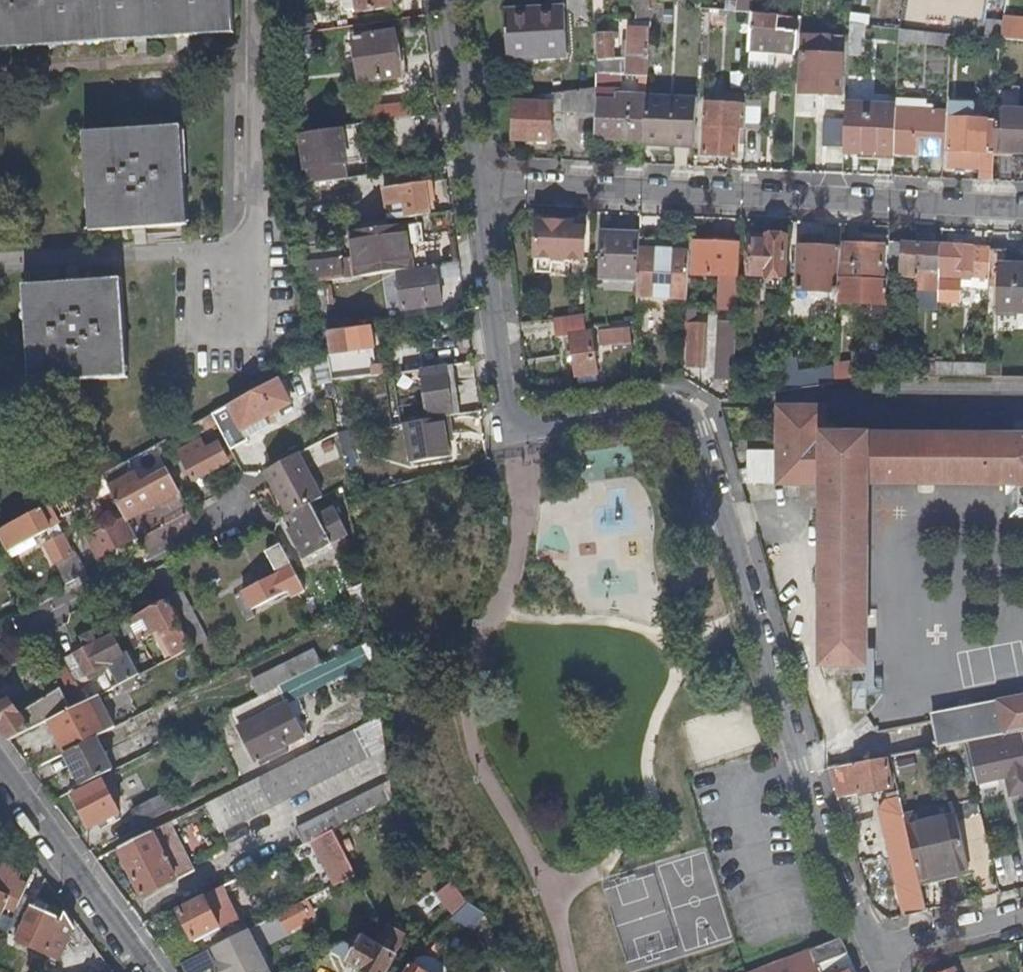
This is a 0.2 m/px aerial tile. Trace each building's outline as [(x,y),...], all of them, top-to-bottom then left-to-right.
[(235,31),(233,0),(0,0),(0,45),(235,31)] [(391,0),(357,0),(358,12),(391,7),(391,0)] [(669,7),(650,5),(650,21),(668,21),(669,7)] [(507,13),(508,60),(568,57),(566,10),(507,13)] [(725,13),(700,11),(699,28),(724,30),(725,13)] [(773,17),(750,15),(750,53),(784,55),(784,49),(795,50),(796,34),(773,33),(773,17)] [(1002,22),(999,40),(1022,42),(1022,25),(1002,22)] [(613,33),(595,34),(598,74),(647,77),(649,30),(631,29),(629,51),(622,51),(621,60),(613,59),(613,33)] [(401,78),(394,33),(354,39),(360,83),(401,78)] [(803,56),(800,94),(839,96),(841,58),(803,56)] [(596,100),(596,88),(563,92),(562,112),(579,113),(578,134),(594,134),(596,100)] [(552,102),(552,112),(562,112),(563,92),(553,94),(552,102)] [(644,142),(644,145),(663,146),(663,140),(694,142),(696,97),(646,95),(646,97),(644,142)] [(594,134),(594,139),(644,142),(646,97),(631,96),(631,102),(596,100),(594,134)] [(745,107),(746,103),(746,98),(715,96),(714,106),(745,107)] [(365,123),(404,114),(400,100),(362,108),(365,123)] [(552,102),(516,100),(515,139),(551,140),(552,112),(552,102)] [(745,107),(745,132),(758,132),(759,103),(746,103),(745,107)] [(844,153),(895,155),(897,114),(896,107),(846,104),(845,121),(844,153)] [(738,131),(745,132),(745,107),(714,106),(706,106),(705,128),(704,129),(703,155),(737,157),(738,131)] [(944,156),(946,116),(897,114),(895,155),(944,156)] [(417,119),(373,125),(376,146),(420,140),(417,119)] [(843,156),(844,153),(845,121),(823,120),(821,155),(843,156)] [(993,183),(994,154),(986,153),(987,122),(949,120),(947,151),(980,152),(978,182),(993,183)] [(999,125),(999,135),(1002,134),(1001,163),(1017,163),(1022,164),(1022,126),(999,125)] [(90,133),(96,233),(140,230),(183,228),(176,128),(90,133)] [(308,184),(344,179),(342,167),(345,166),(340,135),(301,141),(308,184)] [(392,188),(396,220),(400,220),(437,214),(433,182),(392,188)] [(360,277),(407,270),(400,220),(396,220),(351,227),(360,277)] [(574,222),(540,222),(538,257),(586,259),(586,229),(574,229),(574,222)] [(601,279),(638,280),(640,249),(640,234),(602,233),(601,279)] [(750,240),(748,276),(784,278),(785,235),(767,234),(766,240),(750,240)] [(714,276),(736,277),(737,243),(694,242),(693,275),(714,276)] [(938,293),(939,246),(901,244),(900,278),(914,279),(914,292),(938,293)] [(842,279),(882,280),(884,247),(844,245),(842,279)] [(988,274),(990,252),(989,249),(939,246),(938,293),(937,295),(958,296),(959,278),(960,273),(969,274),(969,279),(988,280),(988,274)] [(797,291),(838,292),(839,248),(799,247),(797,291)] [(637,308),(685,310),(686,309),(689,252),(640,249),(638,280),(637,308)] [(1004,264),(1004,253),(990,252),(988,274),(998,275),(997,298),(1022,300),(1022,264),(1004,264)] [(301,266),(306,285),(352,278),(349,260),(342,261),(342,259),(301,266)] [(436,278),(460,274),(459,263),(435,266),(436,272),(400,277),(405,312),(441,308),(436,278)] [(737,295),(738,277),(736,277),(714,276),(713,295),(737,295)] [(122,378),(115,279),(72,282),(27,284),(34,384),(122,378)] [(591,335),(586,335),(584,319),(555,324),(557,339),(572,337),(577,376),(598,373),(591,335)] [(715,389),(734,389),(736,324),(718,323),(715,389)] [(690,325),(688,369),(703,370),(706,326),(690,325)] [(373,349),(370,327),(328,332),(334,370),(330,370),(333,383),(339,383),(381,376),(379,365),(366,367),(364,349),(373,349)] [(632,342),(630,329),(611,331),(613,345),(632,342)] [(408,424),(451,417),(450,413),(446,367),(384,376),(387,385),(402,382),(408,424)] [(885,367),(885,377),(905,378),(935,378),(935,367),(885,367)] [(935,367),(935,378),(985,378),(985,367),(935,367)] [(985,367),(985,378),(1022,378),(1022,367),(985,367)] [(289,406),(276,381),(212,416),(216,426),(231,455),(249,445),(242,432),(289,406)] [(824,435),(824,408),(778,407),(778,482),(822,483),(820,665),(866,665),(867,484),(1017,485),(1017,509),(1022,509),(1022,437),(824,435)] [(216,426),(212,416),(186,429),(190,436),(194,433),(196,436),(216,426)] [(453,436),(451,417),(408,424),(403,425),(409,464),(450,457),(446,436),(453,436)] [(179,462),(167,440),(154,447),(165,468),(179,462)] [(226,463),(216,445),(182,463),(192,481),(226,463)] [(282,519),(311,504),(287,459),(258,474),(282,519)] [(127,523),(179,495),(167,473),(129,493),(123,481),(109,489),(111,493),(127,523)] [(97,561),(136,540),(127,523),(111,493),(98,500),(112,528),(87,541),(97,561)] [(352,545),(325,497),(311,504),(282,519),(289,533),(303,559),(328,545),(335,556),(352,545)] [(39,513),(0,534),(0,538),(8,553),(50,529),(39,513)] [(140,536),(152,558),(170,549),(158,527),(140,536)] [(65,586),(85,575),(75,554),(72,556),(57,528),(47,533),(52,543),(44,547),(65,586)] [(295,564),(303,559),(289,533),(280,538),(295,564)] [(291,580),(296,577),(290,567),(286,570),(291,580)] [(290,600),(304,592),(296,577),(291,580),(286,570),(242,594),(254,617),(276,606),(272,600),(286,593),(290,600)] [(242,594),(241,580),(239,583),(232,594),(241,612),(246,621),(254,617),(242,594)] [(180,594),(167,600),(169,603),(193,648),(205,642),(180,594)] [(157,630),(173,658),(193,648),(169,603),(131,622),(139,640),(157,630)] [(218,627),(222,634),(246,621),(241,612),(222,623),(223,625),(218,627)] [(87,651),(63,662),(77,688),(107,674),(115,688),(139,676),(128,654),(118,635),(96,646),(91,636),(81,641),(87,651)] [(144,645),(128,654),(139,676),(156,667),(144,645)] [(260,697),(318,667),(310,651),(251,681),(259,697),(260,697)] [(0,707),(0,731),(8,742),(50,721),(84,703),(77,688),(63,662),(57,652),(44,659),(61,691),(59,692),(56,685),(12,710),(7,702),(0,707)] [(336,672),(330,661),(318,667),(260,697),(266,708),(336,672)] [(851,708),(862,708),(862,684),(851,684),(851,708)] [(84,703),(50,721),(66,753),(92,740),(115,728),(99,696),(84,703)] [(962,743),(971,741),(988,737),(1022,730),(1022,696),(931,714),(938,747),(962,743)] [(285,747),(268,712),(240,726),(256,760),(285,747)] [(385,749),(380,715),(371,720),(206,804),(220,832),(385,749)] [(1022,739),(1022,730),(988,737),(971,741),(973,748),(996,743),(999,754),(970,761),(975,784),(1022,774),(1022,743),(1022,739)] [(66,753),(61,756),(79,789),(109,774),(92,740),(66,753)] [(890,757),(839,767),(842,780),(840,780),(843,799),(890,790),(887,771),(872,774),(871,767),(891,763),(890,757)] [(119,813),(104,783),(75,798),(89,827),(119,813)] [(392,799),(390,784),(295,830),(303,845),(332,829),(390,800),(392,799)] [(131,809),(139,826),(178,806),(170,789),(131,809)] [(903,818),(904,820),(906,828),(955,816),(954,806),(903,818)] [(906,828),(917,882),(968,870),(955,816),(906,828)] [(206,864),(181,817),(117,849),(142,896),(206,864)] [(858,817),(846,820),(855,850),(867,847),(858,817)] [(903,918),(925,912),(917,882),(906,828),(904,820),(891,822),(895,841),(885,844),(903,918)] [(5,906),(16,912),(23,896),(26,889),(17,885),(20,878),(0,869),(0,918),(5,906)] [(466,905),(452,885),(436,895),(453,917),(466,905)] [(34,901),(23,896),(16,912),(5,936),(57,959),(71,928),(63,917),(46,909),(44,914),(32,908),(34,901)] [(211,915),(202,897),(176,910),(192,943),(219,929),(214,921),(221,918),(218,912),(211,915)] [(307,918),(299,902),(275,915),(283,930),(307,918)] [(466,905),(453,917),(451,918),(473,930),(482,914),(466,905)] [(223,941),(229,953),(216,960),(222,971),(269,971),(246,930),(223,941)] [(361,971),(385,971),(393,958),(360,940),(348,963),(361,971),(360,971),(361,971)] [(838,940),(754,971),(814,971),(813,971),(821,967),(820,964),(833,959),(844,954),(838,940)] [(510,951),(503,957),(513,971),(524,971),(510,951)] [(833,959),(820,964),(821,967),(813,971),(814,971),(838,971),(833,959)]
